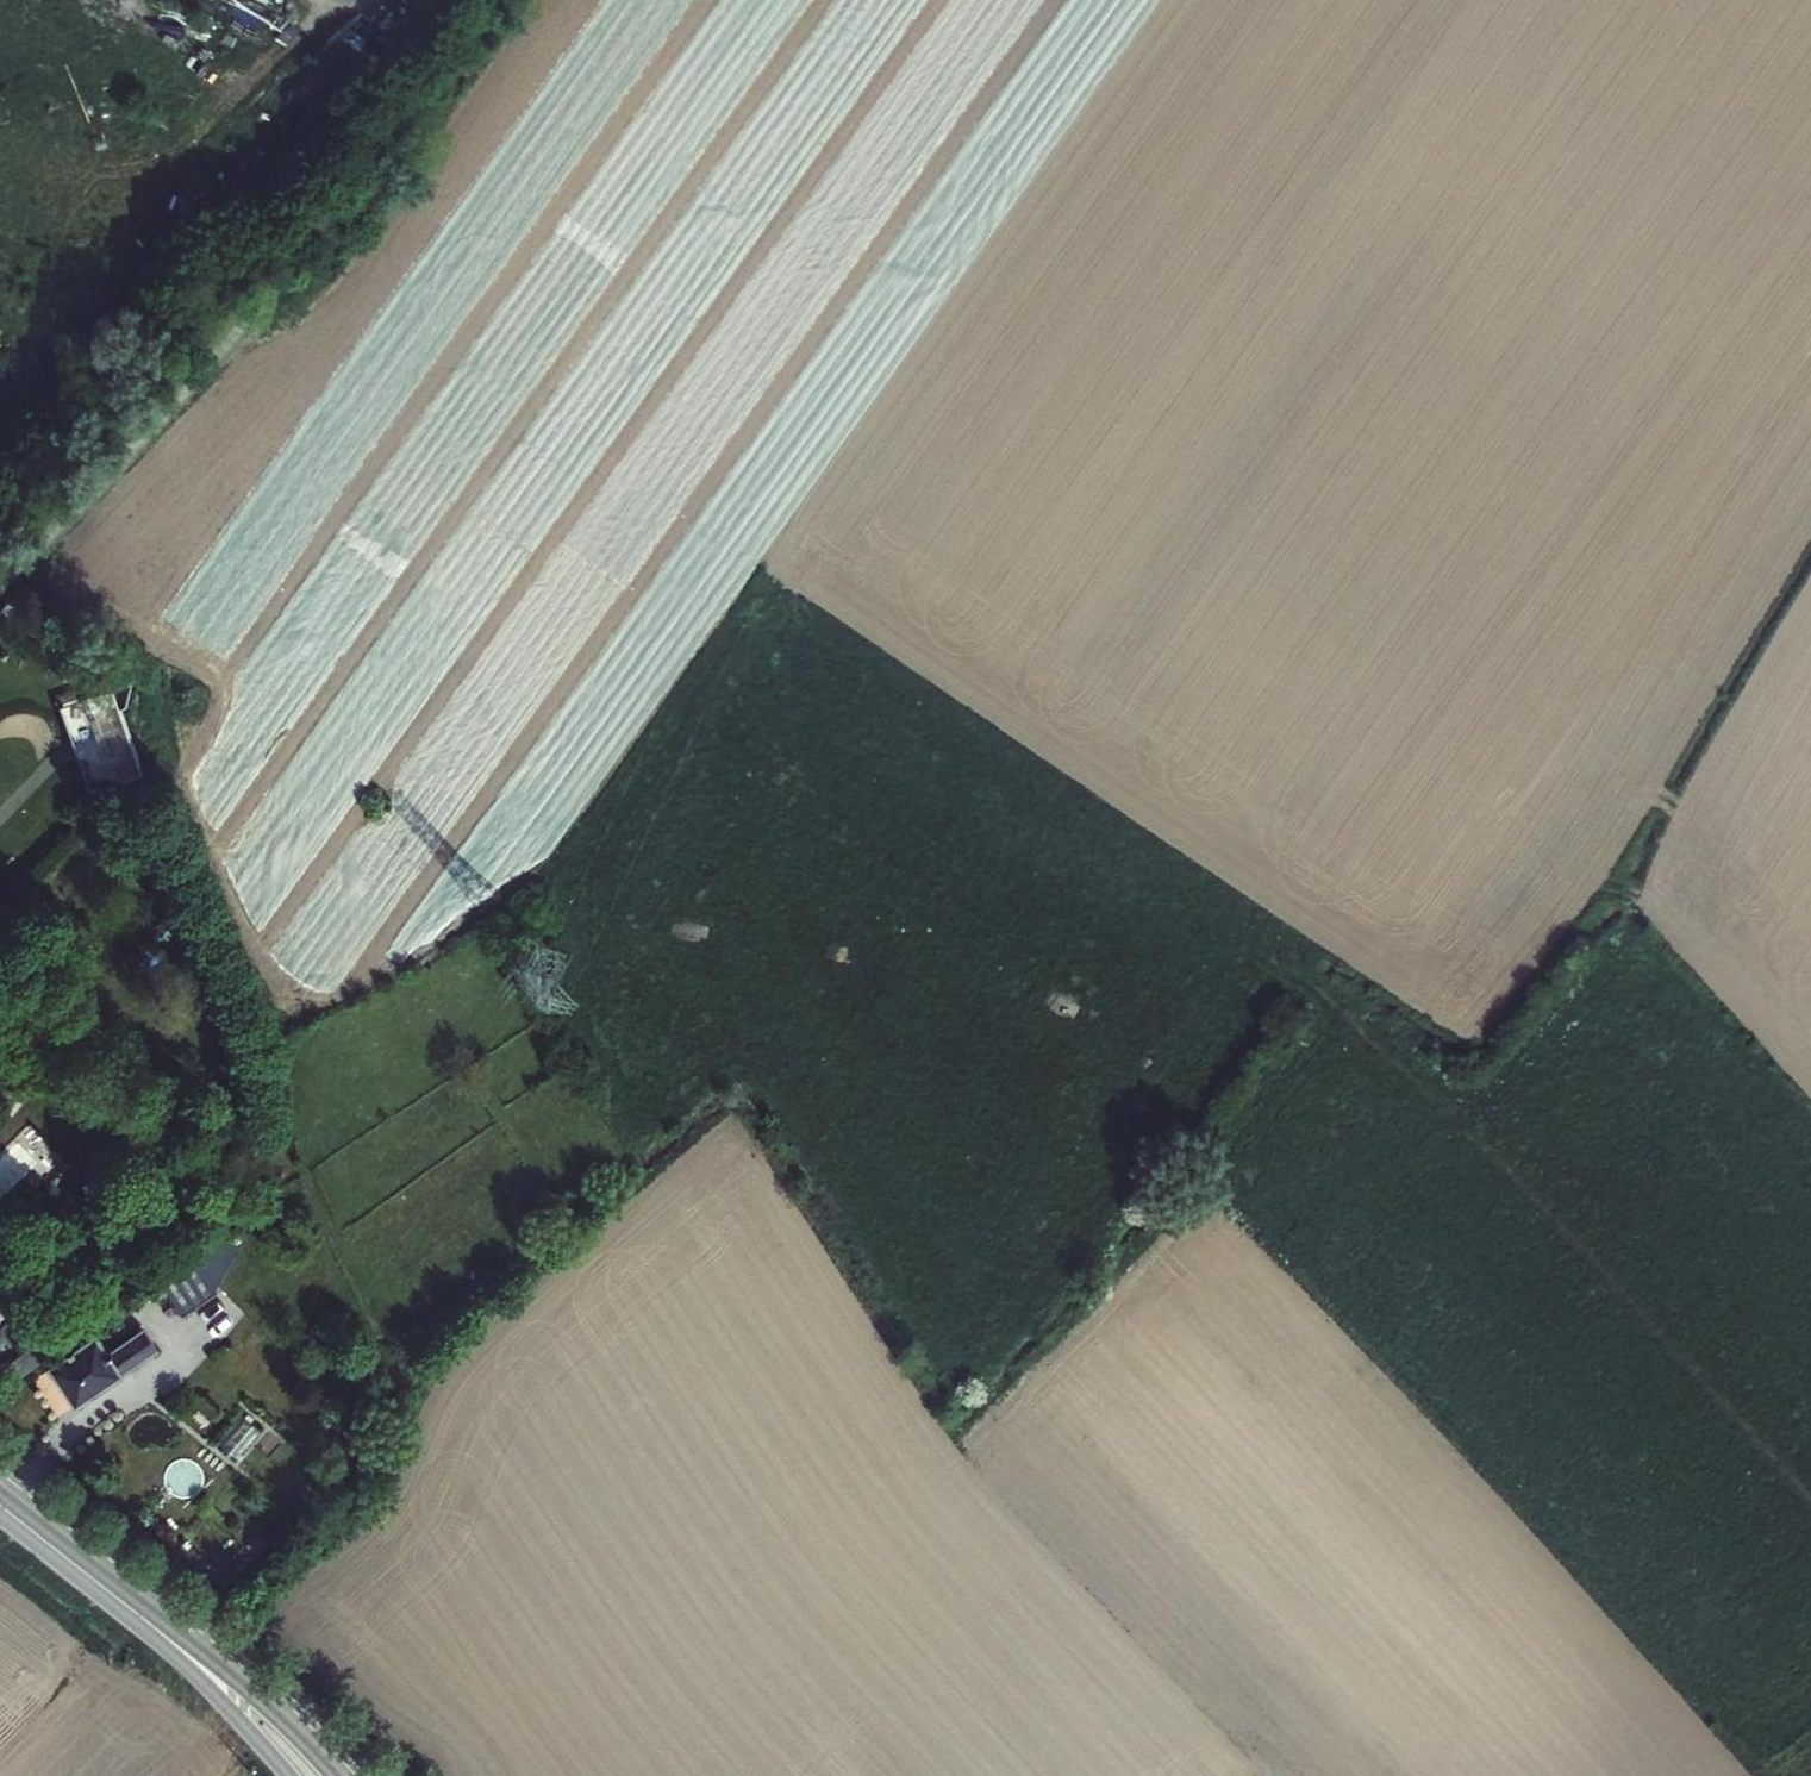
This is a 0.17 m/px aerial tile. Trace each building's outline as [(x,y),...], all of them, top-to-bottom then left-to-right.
[(112,684),(86,694),(115,772),(141,762),(112,684)] [(11,912),(0,902),(0,923),(11,912)] [(126,1311),(48,1363),(75,1403),(158,1348),(143,1325),(138,1329),(126,1311)]
